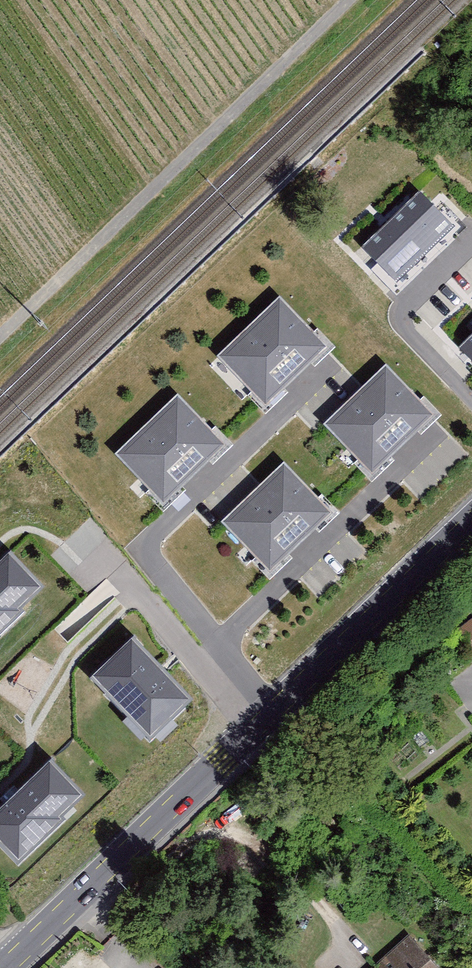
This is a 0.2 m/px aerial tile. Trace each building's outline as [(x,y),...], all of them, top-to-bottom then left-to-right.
[(420,192),(360,249),(396,286),(456,230),(420,192)] [(329,350),(280,298),(221,355),(270,406),(329,350)] [(458,348),(471,363),(471,335),(458,348)] [(434,416),(385,365),(326,421),(375,473),(434,416)] [(226,447),(177,396),(118,452),(167,503),(226,447)] [(333,515),(285,463),(225,520),(274,571),(333,515)] [(21,616),(19,609),(41,588),(11,556),(0,566),(0,636),(21,616)] [(455,633),(471,657),(471,621),(455,633)] [(93,681),(150,738),(190,701),(162,671),(134,641),(93,681)] [(0,807),(0,845),(17,862),(57,824),(55,817),(77,795),(47,763),(12,796),(0,807)] [(368,967),(438,967),(405,933),(368,967)]
